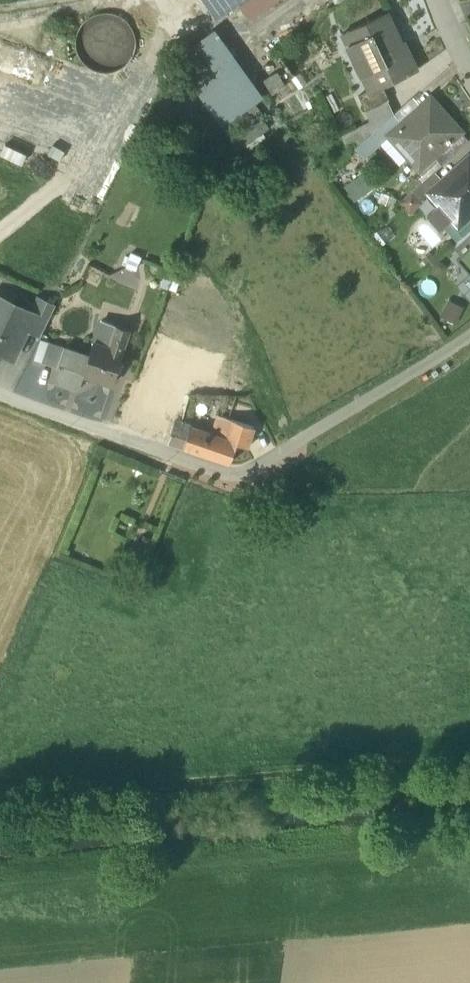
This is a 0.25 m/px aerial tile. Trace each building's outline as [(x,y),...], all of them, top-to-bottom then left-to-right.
[(216,19),(245,0),(203,0),(216,19)] [(388,12),(350,29),(363,57),(357,60),(371,90),(371,91),(384,85),(418,69),(410,52),(407,54),(388,12)] [(134,54),(136,42),(134,31),(127,21),(117,15),(106,13),(94,15),(85,22),(79,32),(76,43),(79,54),(85,64),(95,70),(106,72),(118,70),(127,63),(134,54)] [(255,101),(208,35),(178,57),(225,123),(255,101)] [(390,99),(384,85),(371,91),(371,90),(359,95),(372,121),(377,130),(395,113),(389,100),(390,99)] [(403,122),(390,134),(390,135),(415,162),(429,150),(434,156),(462,131),(432,97),(403,122)] [(255,101),(225,123),(230,131),(236,126),(241,132),(265,115),(255,101)] [(367,138),(357,148),(366,157),(390,135),(390,134),(403,122),(395,113),(377,130),(367,138)] [(372,121),(361,126),(367,138),(377,130),(372,121)] [(429,192),(430,192),(459,225),(469,215),(469,155),(443,179),(429,192)] [(435,171),(412,191),(421,200),(430,192),(429,192),(443,179),(435,171)] [(358,197),(367,186),(356,178),(348,189),(358,197)] [(454,246),(462,254),(463,255),(469,249),(469,232),(454,246)] [(463,255),(462,254),(458,258),(469,272),(469,249),(463,255)] [(125,266),(135,269),(140,256),(131,252),(125,266)] [(38,298),(31,312),(33,313),(27,327),(40,334),(54,306),(38,298)] [(0,300),(0,351),(12,356),(27,327),(33,313),(31,312),(11,302),(9,305),(0,300)] [(115,326),(101,321),(94,342),(108,347),(115,326)] [(115,326),(108,347),(121,351),(129,329),(116,325),(115,326)] [(33,359),(43,362),(50,343),(40,339),(33,359)] [(88,355),(64,347),(53,379),(79,388),(83,374),(111,384),(122,352),(121,351),(108,347),(94,342),(93,342),(88,355)] [(151,387),(134,381),(118,425),(144,433),(154,405),(146,402),(151,387)] [(163,389),(151,387),(146,402),(154,405),(158,406),(163,389)] [(158,406),(154,405),(144,433),(170,442),(175,424),(180,425),(181,423),(189,395),(172,390),(163,389),(158,406)] [(224,399),(204,395),(202,405),(222,409),(224,399)] [(211,434),(189,426),(182,447),(229,463),(236,445),(237,445),(237,444),(247,447),(254,426),(217,414),(211,434)] [(180,425),(175,424),(170,442),(182,447),(189,426),(181,423),(180,425)]
